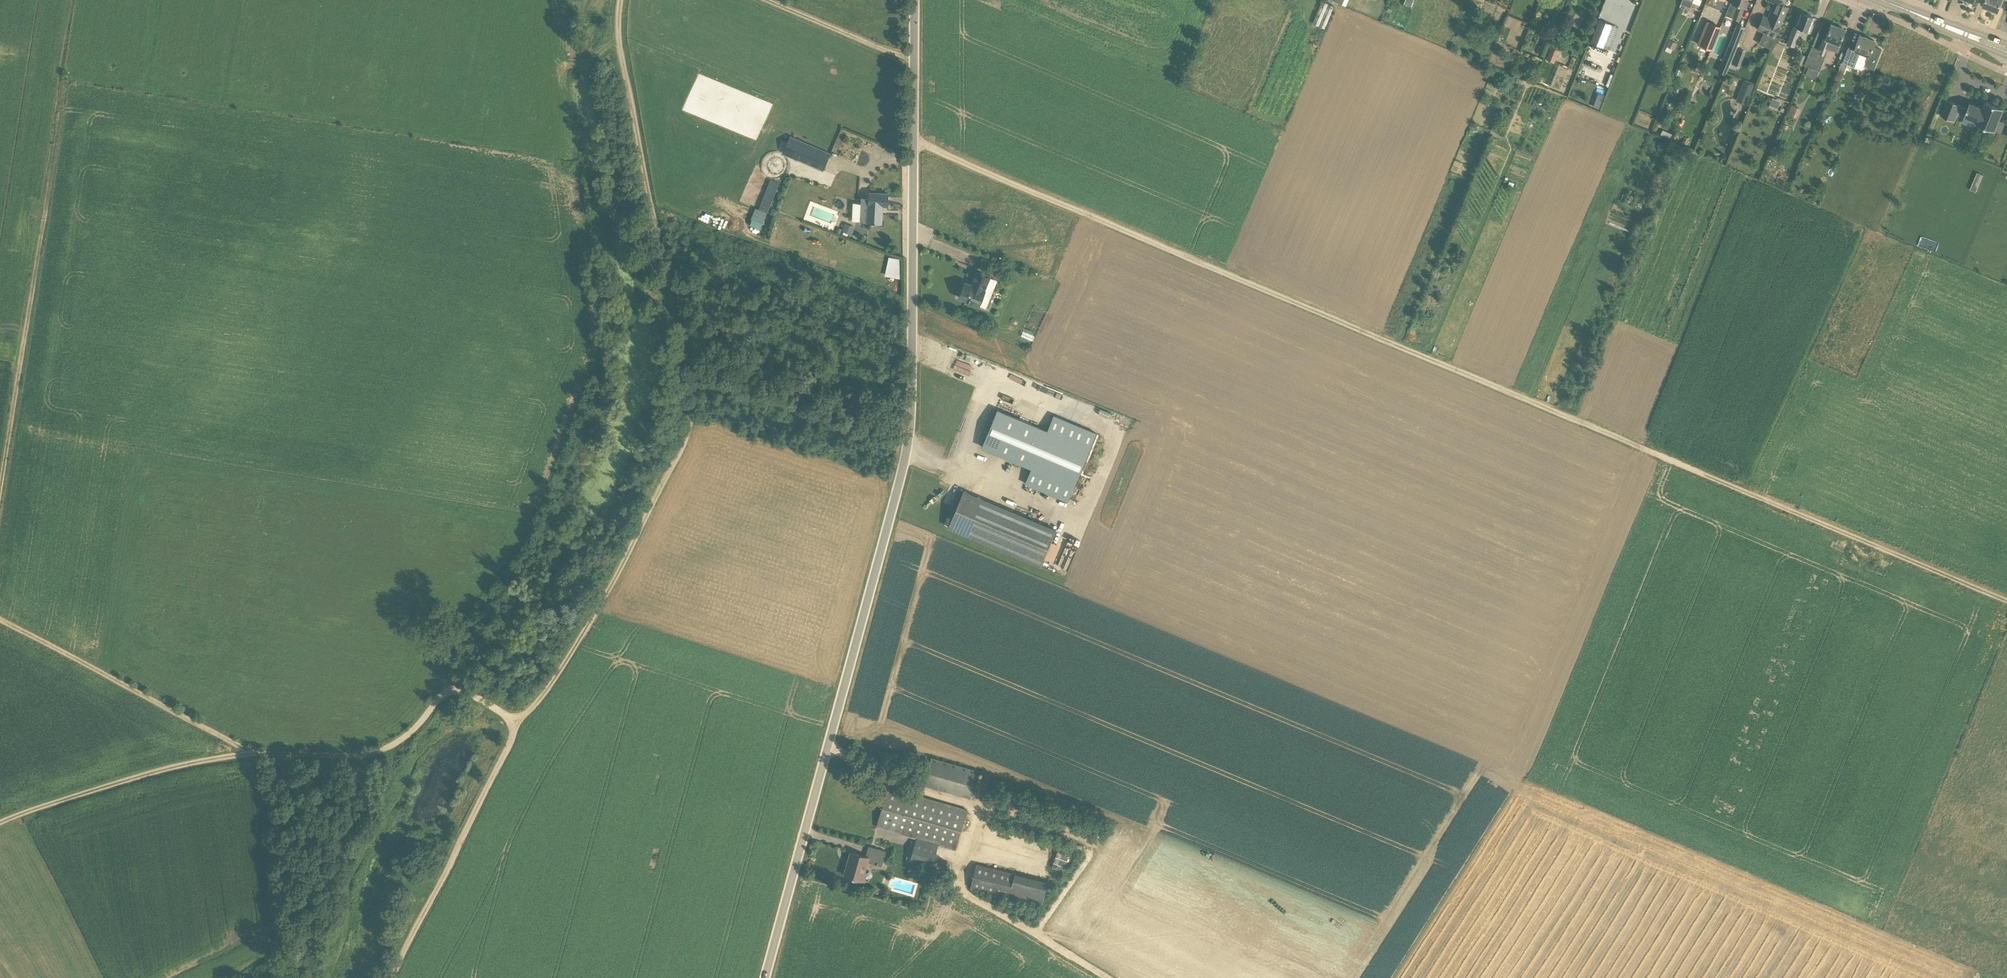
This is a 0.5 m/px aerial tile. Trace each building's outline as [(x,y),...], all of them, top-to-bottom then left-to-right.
[(1314,23),(1325,27),(1334,5),(1323,0),(1314,23)] [(1732,3),(1730,2),(1725,15),(1739,21),(1744,8),(1745,8),(1748,1),(1747,0),(1733,0),(1732,3)] [(1785,0),(1769,0),(1773,1),(1767,17),(1763,15),(1757,29),(1777,37),(1789,7),(1783,5),(1785,0)] [(1983,6),(1998,12),(2002,0),(1986,0),(1983,6)] [(1808,32),(1810,27),(1814,17),(1812,17),(1812,16),(1808,14),(1807,15),(1801,13),(1799,20),(1797,19),(1787,44),(1794,47),(1800,29),(1808,32)] [(1599,20),(1590,43),(1609,50),(1618,27),(1599,20)] [(1719,25),(1707,21),(1698,45),(1710,49),(1719,25)] [(1841,46),(1839,45),(1845,29),(1844,29),(1843,27),(1840,26),(1838,27),(1831,24),(1825,39),(1823,38),(1816,56),(1811,54),(1809,59),(1818,63),(1821,55),(1825,56),(1827,50),(1837,54),(1841,46)] [(1730,43),(1736,46),(1737,46),(1744,27),(1737,25),(1730,43)] [(1859,53),(1868,57),(1875,41),(1874,40),(1874,41),(1860,35),(1853,51),(1847,49),(1842,62),(1838,73),(1843,75),(1847,64),(1854,67),(1859,53)] [(1671,54),(1672,50),(1674,51),(1677,44),(1670,40),(1666,47),(1667,47),(1665,51),(1671,54)] [(1554,64),(1559,51),(1551,48),(1546,60),(1554,64)] [(1800,55),(1796,64),(1802,66),(1805,57),(1800,55)] [(1515,76),(1532,83),(1534,79),(1524,75),(1525,72),(1522,71),(1521,74),(1517,72),(1515,76)] [(1754,85),(1743,81),(1736,101),(1746,105),(1754,85)] [(1773,99),(1769,107),(1778,111),(1781,102),(1773,99)] [(2004,108),(1986,101),(1983,108),(1970,103),(1968,109),(1960,106),(1961,105),(1947,99),(1941,115),(1954,121),(1958,112),(1965,115),(1965,116),(1978,121),(1977,123),(1995,130),(1995,129),(2001,132),(2005,123),(1999,121),(2004,108)] [(1599,109),(1602,102),(1596,100),(1593,106),(1599,109)] [(1800,109),(1791,105),(1787,115),(1796,119),(1800,109)] [(831,155),(790,138),(783,154),(823,172),(831,155)] [(1983,175),(1977,173),(1975,179),(1981,181),(1983,175)] [(772,178),(760,209),(769,212),(780,181),(772,178)] [(862,198),(861,205),(860,224),(881,225),(882,207),(888,207),(889,195),(869,194),(869,198),(862,198)] [(855,227),(845,223),(842,231),(852,235),(855,227)] [(984,292),(989,279),(976,273),(971,286),(965,284),(959,298),(979,307),(985,292),(984,292)] [(968,389),(970,385),(956,380),(954,385),(968,389)] [(1047,431),(998,410),(982,447),(1031,468),(1024,485),(1067,502),(1096,434),(1053,417),(1047,431)] [(1056,531),(963,492),(948,529),(1040,568),(1056,531)] [(956,849),(967,810),(888,787),(877,826),(917,838),(911,859),(933,866),(939,844),(956,849)] [(882,866),(883,861),(886,851),(871,847),(868,857),(851,852),(845,875),(865,881),(868,873),(866,872),(869,862),(882,866)] [(1015,874),(1015,875),(976,865),(970,888),(1009,898),(1008,900),(1041,908),(1048,882),(1015,874)] [(922,871),(915,869),(912,878),(920,880),(922,871)]
